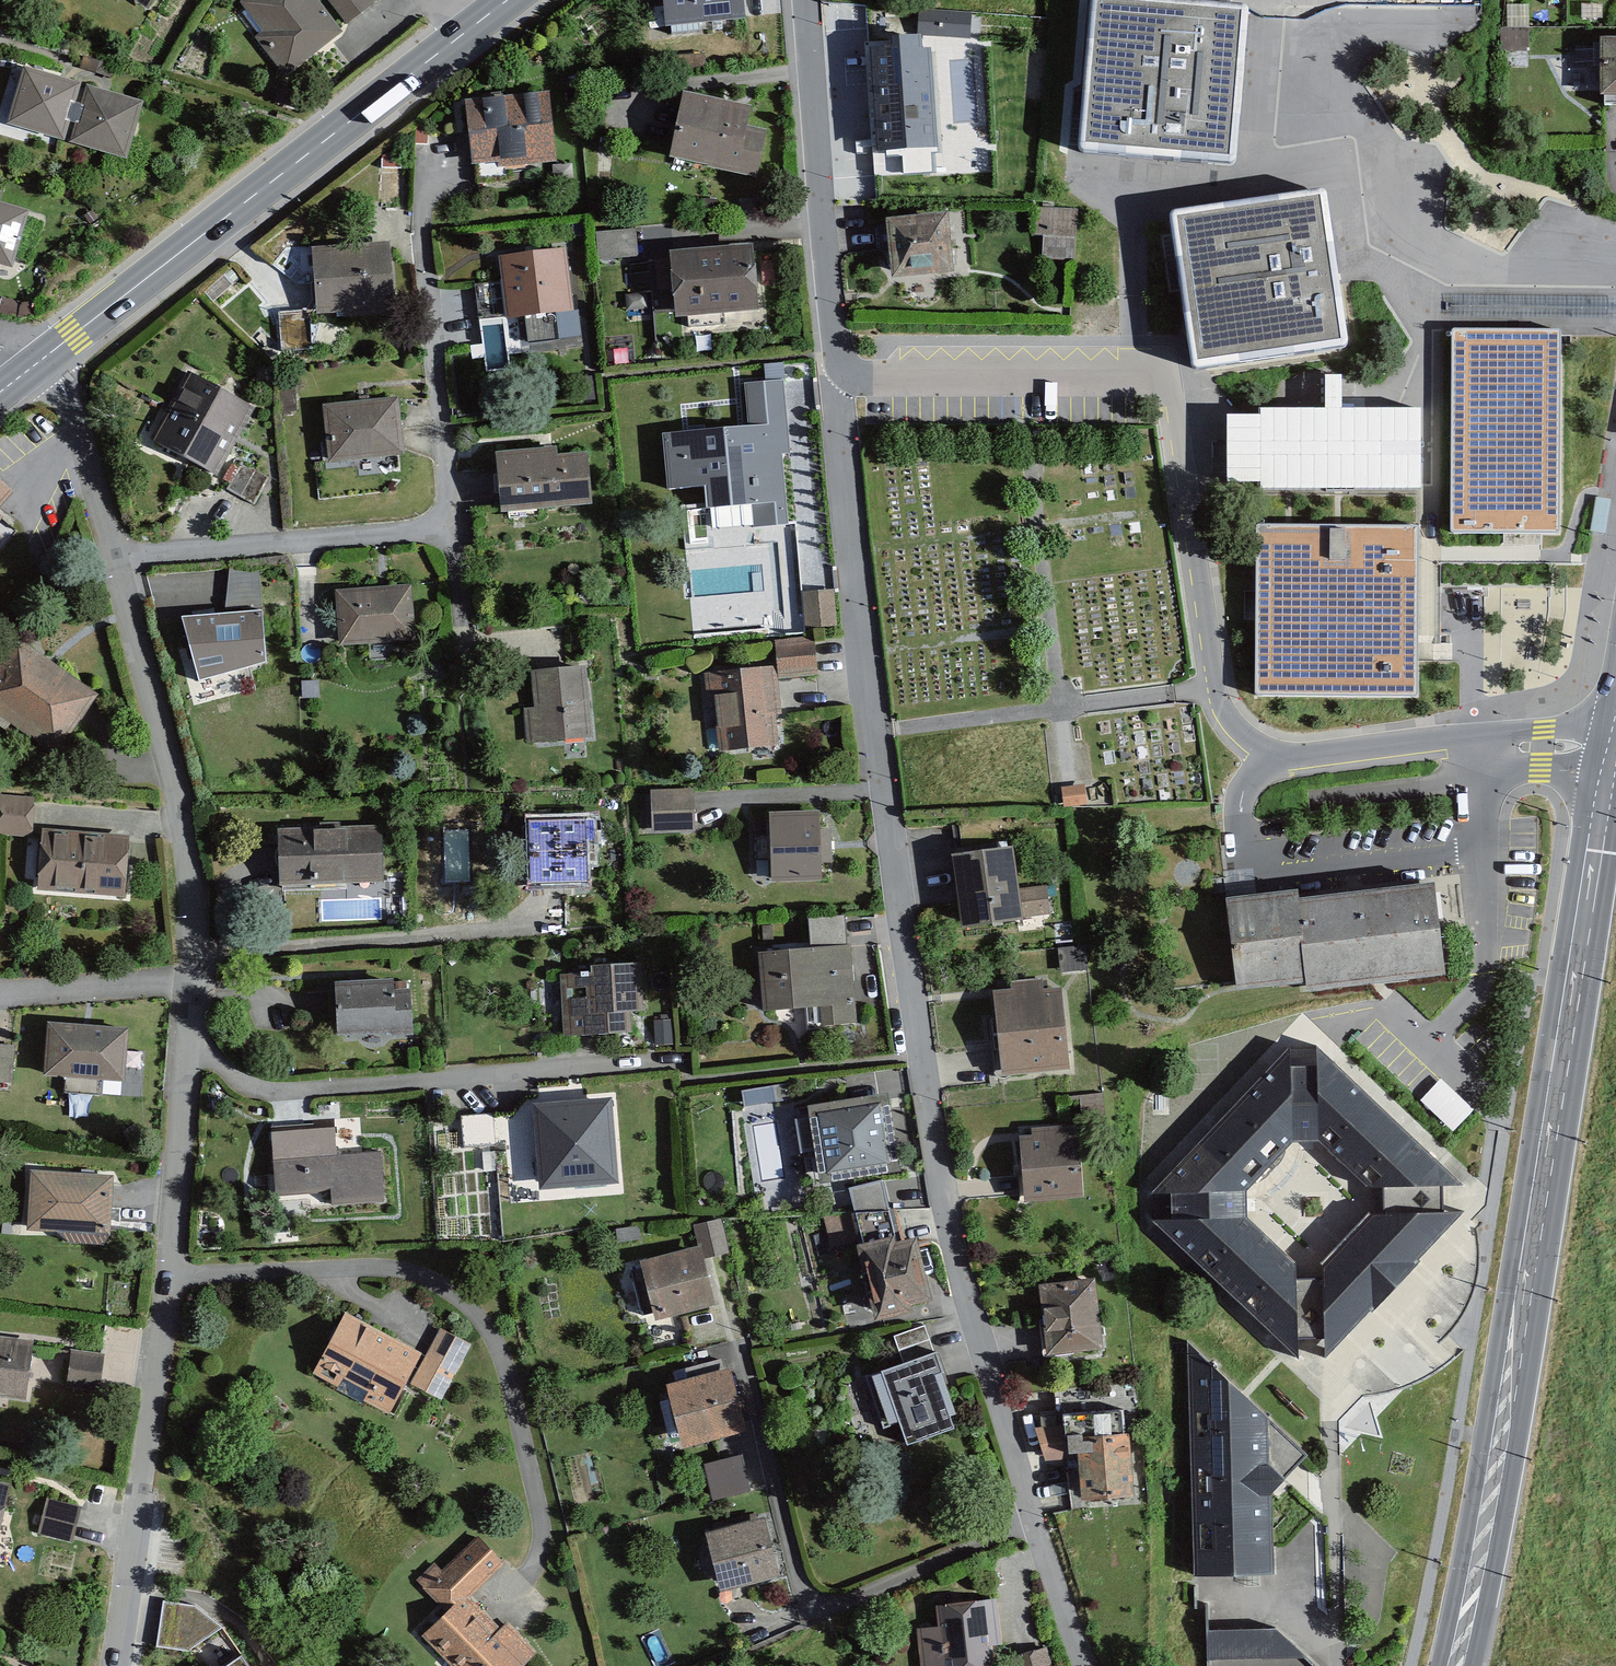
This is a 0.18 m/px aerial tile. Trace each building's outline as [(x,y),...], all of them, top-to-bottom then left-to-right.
[(149,8),(154,0),(136,0),(149,8)] [(240,2),(262,32),(254,38),(286,78),(342,32),(318,0),(242,0),(240,2)] [(346,25),(373,5),(369,0),(328,0),(346,25)] [(745,22),(743,0),(663,0),(666,29),(745,22)] [(1090,0),(1077,146),(1077,150),(1079,153),(1082,155),(1231,168),(1235,166),(1237,163),(1250,14),(1248,10),(1244,8),(1148,0),(1090,0)] [(972,13),(919,10),(918,36),(970,39),(972,13)] [(1531,31),(1506,31),(1506,53),(1532,53),(1531,31)] [(891,49),(870,50),(876,154),(938,150),(932,38),(890,40),(891,49)] [(1599,39),(1600,98),(1615,98),(1615,39),(1599,39)] [(23,71),(8,123),(68,140),(82,88),(23,71)] [(82,88),(68,140),(127,157),(142,105),(82,88)] [(549,92),(464,102),(471,166),(496,163),(497,169),(556,162),(549,92)] [(753,107),(681,93),(668,161),(758,178),(767,130),(749,127),(753,107)] [(1172,219),(1168,221),(1168,225),(1190,371),(1191,375),(1197,376),(1211,374),(1269,366),(1342,355),(1345,353),(1347,350),(1326,203),(1323,199),(1317,197),(1172,219)] [(20,265),(35,214),(0,204),(0,260),(20,265)] [(1077,209),(1032,207),(1031,237),(1038,237),(1038,261),(1075,262),(1077,209)] [(948,214),(885,220),(891,282),(954,276),(948,214)] [(638,258),(635,229),(595,233),(598,261),(638,258)] [(390,243),(312,249),(317,315),(344,312),(344,318),(395,315),(390,243)] [(752,244),(669,252),(675,319),(759,311),(752,244)] [(497,258),(505,320),(574,311),(565,249),(497,258)] [(310,314),(281,315),(282,349),(312,348),(310,314)] [(1561,333),(1454,331),(1452,533),(1501,534),(1559,534),(1561,333)] [(786,366),(769,368),(770,385),(747,387),(752,433),(665,441),(670,496),(710,492),(713,516),(756,512),(758,530),(791,527),(781,426),(791,425),(786,366)] [(270,370),(260,371),(262,387),(272,386),(270,370)] [(187,374),(169,409),(234,444),(253,409),(187,374)] [(1324,408),(1261,408),(1260,414),(1227,414),(1227,481),(1261,481),(1261,487),(1421,488),(1421,408),(1342,407),(1342,374),(1325,374),(1324,408)] [(398,398),(322,406),(328,464),(405,456),(404,451),(398,398)] [(234,444),(169,409),(150,443),(216,478),(234,444)] [(557,448),(495,453),(501,513),(591,506),(587,454),(557,456),(557,448)] [(268,477),(242,464),(229,491),(254,504),(268,477)] [(0,481),(0,509),(13,493),(0,481)] [(1419,527),(1256,526),(1255,696),(1417,697),(1419,527)] [(230,568),(226,612),(261,608),(257,567),(230,568)] [(412,587),(335,592),(339,648),(416,641),(412,587)] [(836,591),(806,593),(809,629),(839,627),(836,591)] [(262,613),(182,619),(200,682),(266,665),(262,613)] [(815,640),(778,643),(781,675),(818,671),(815,640)] [(20,642),(0,670),(0,712),(59,754),(99,697),(20,642)] [(776,666),(703,674),(707,709),(713,708),(719,754),(779,747),(776,716),(782,716),(776,666)] [(586,668),(531,672),(534,708),(524,709),(527,745),(592,739),(586,668)] [(1084,785),(1061,788),(1063,808),(1087,806),(1084,785)] [(693,791),(651,792),(652,831),(694,830),(693,791)] [(0,797),(0,837),(5,837),(35,840),(38,800),(0,797)] [(823,819),(770,822),(771,840),(759,841),(760,865),(771,864),(772,883),(825,880),(825,870),(836,869),(834,835),(824,835),(823,819)] [(593,820),(529,822),(531,887),(587,886),(587,862),(594,862),(593,820)] [(133,837),(44,830),(39,891),(128,898),(133,837)] [(384,830),(277,834),(279,892),(386,889),(384,830)] [(1013,848),(951,857),(962,931),(1023,922),(1023,919),(1051,915),(1047,886),(1020,890),(1013,848)] [(1306,987),(1307,995),(1445,979),(1434,883),(1298,899),(1297,891),(1225,900),(1236,995),(1306,987)] [(809,914),(809,941),(845,941),(845,914),(809,914)] [(850,946),(757,954),(762,1014),(819,1010),(821,1030),(857,1027),(850,946)] [(594,975),(561,977),(564,1040),(634,1036),(633,1015),(643,1014),(640,964),(594,967),(594,975)] [(1070,1071),(1062,988),(1043,990),(1042,979),(1010,983),(1011,991),(993,993),(1002,1078),(1070,1071)] [(394,984),(332,988),(335,1038),(413,1033),(410,990),(394,991),(394,984)] [(653,1021),(655,1046),(673,1044),(671,1020),(653,1021)] [(125,1033),(47,1027),(44,1078),(122,1084),(125,1033)] [(0,1045),(0,1082),(14,1083),(16,1046),(0,1045)] [(1317,1069),(1291,1070),(1291,1047),(1151,1197),(1168,1196),(1169,1222),(1151,1223),(1300,1362),(1299,1340),(1324,1340),(1324,1363),(1464,1214),(1444,1214),(1444,1189),(1466,1189),(1316,1049),(1317,1069)] [(1440,1081),(1420,1101),(1453,1133),(1473,1111),(1441,1080),(1440,1081)] [(890,1095),(809,1108),(821,1186),(903,1173),(890,1095)] [(621,1187),(615,1099),(533,1105),(539,1193),(621,1187)] [(491,1113),(463,1112),(462,1141),(490,1143),(491,1113)] [(516,1113),(493,1114),(493,1139),(517,1139),(516,1113)] [(335,1127),(269,1132),(274,1203),(329,1199),(330,1210),(386,1206),(383,1156),(337,1159),(335,1127)] [(1032,1139),(1019,1140),(1024,1204),(1084,1199),(1078,1130),(1065,1131),(1064,1128),(1031,1130),(1032,1139)] [(116,1178),(34,1173),(31,1228),(113,1233),(116,1178)] [(860,1212),(896,1214),(887,1179),(854,1187),(860,1212)] [(896,1214),(860,1212),(875,1270),(867,1272),(872,1293),(879,1291),(885,1315),(931,1303),(913,1234),(902,1237),(896,1214)] [(729,1253),(721,1220),(700,1225),(708,1258),(729,1253)] [(639,1227),(619,1231),(621,1243),(641,1239),(639,1227)] [(709,1306),(696,1249),(640,1262),(642,1268),(631,1271),(641,1315),(654,1312),(656,1318),(709,1306)] [(1095,1280),(1038,1287),(1047,1358),(1104,1351),(1095,1280)] [(420,1359),(347,1320),(316,1378),(389,1417),(420,1359)] [(948,1385),(926,1327),(894,1338),(904,1368),(870,1380),(888,1431),(904,1425),(912,1446),(957,1429),(942,1388),(948,1385)] [(471,1345),(439,1329),(410,1386),(441,1402),(471,1345)] [(28,1401),(35,1345),(0,1340),(0,1397),(28,1401)] [(1272,1582),(1271,1499),(1307,1460),(1269,1424),(1188,1348),(1189,1422),(1192,1584),(1272,1582)] [(74,1352),(69,1387),(101,1391),(105,1356),(74,1352)] [(739,1437),(722,1363),(686,1372),(689,1384),(667,1389),(682,1450),(739,1437)] [(1123,1409),(1063,1416),(1062,1426),(1034,1431),(1045,1463),(1077,1459),(1081,1506),(1134,1500),(1130,1435),(1125,1436),(1123,1409)] [(711,1496),(750,1490),(744,1453),(705,1460),(711,1496)] [(0,1484),(0,1540),(13,1487),(0,1484)] [(50,1498),(46,1516),(79,1524),(84,1506),(50,1498)] [(79,1524),(46,1516),(41,1533),(75,1541),(79,1524)] [(764,1519),(703,1533),(717,1591),(778,1577),(764,1519)] [(478,1538),(443,1573),(435,1566),(417,1584),(445,1612),(421,1636),(451,1665),(525,1665),(536,1655),(508,1626),(502,1632),(468,1597),(503,1563),(478,1538)] [(917,1631),(921,1665),(995,1665),(993,1648),(1004,1647),(999,1601),(937,1607),(939,1629),(917,1631)] [(1208,1634),(1209,1665),(1315,1665),(1277,1631),(1208,1634)] [(1020,1652),(1023,1665),(1053,1665),(1047,1645),(1020,1652)]
